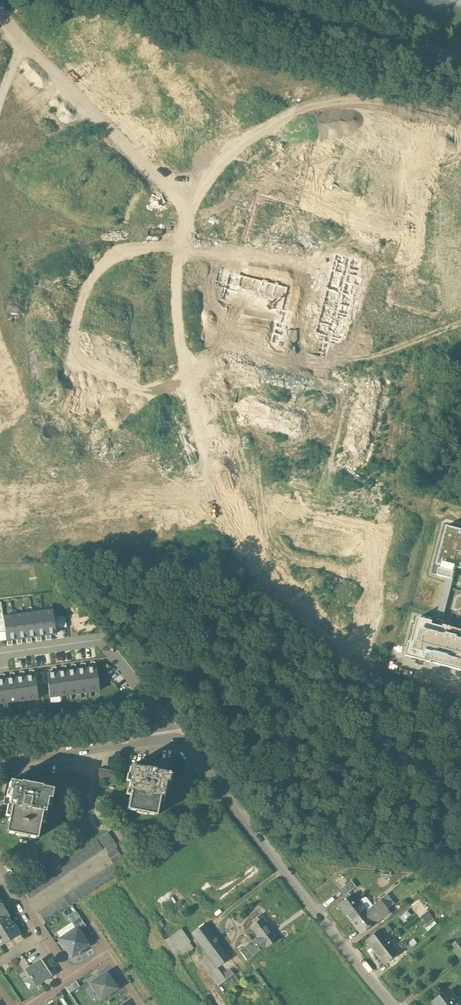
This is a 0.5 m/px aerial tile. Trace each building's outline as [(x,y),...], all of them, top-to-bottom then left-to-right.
[(444,523),(434,561),(431,560),(428,571),(447,576),(436,618),(434,618),(433,619),(433,621),(418,617),(411,640),(409,640),(405,654),(460,669),(460,631),(445,627),(446,621),(444,621),(459,567),(460,568),(460,527),(444,523)] [(52,611),(43,612),(46,635),(50,635),(55,634),(55,628),(53,618),(52,611)] [(33,613),(36,637),(40,636),(46,635),(43,612),(33,613)] [(33,613),(23,615),(26,638),(30,637),(36,637),(33,613)] [(14,616),(17,639),(21,639),(26,638),(23,615),(14,616)] [(17,639),(14,616),(3,617),(4,620),(4,625),(5,631),(7,641),(11,640),(17,639)] [(92,668),(86,669),(89,692),(99,690),(96,667),(92,668)] [(76,670),(79,693),(89,692),(86,669),(82,669),(76,670)] [(72,670),(67,671),(70,694),(79,693),(76,670),(72,670)] [(57,672),(60,695),(70,694),(67,671),(62,672),(57,672)] [(60,695),(57,672),(53,673),(47,674),(50,697),(60,695)] [(25,676),(28,700),(38,699),(35,675),(30,676),(25,676)] [(21,677),(15,678),(18,702),(28,700),(25,676),(21,677)] [(5,679),(9,703),(18,702),(15,678),(11,678),(5,679)] [(0,680),(0,704),(9,703),(5,679),(1,680),(0,680)] [(153,769),(146,767),(145,768),(130,766),(129,774),(131,775),(128,789),(130,790),(127,810),(156,816),(160,796),(163,797),(166,782),(169,782),(170,773),(155,770),(156,769),(153,769)] [(103,769),(99,768),(97,780),(109,782),(111,770),(108,770),(103,769)] [(115,771),(111,770),(109,782),(117,783),(119,772),(115,771)] [(43,785),(21,781),(21,782),(10,780),(8,790),(11,790),(10,797),(5,796),(4,800),(3,804),(8,805),(7,811),(10,811),(6,832),(17,834),(17,831),(29,833),(28,836),(37,838),(43,811),(46,812),(49,798),(51,798),(53,788),(42,786),(43,785)] [(108,831),(99,838),(108,853),(116,847),(118,846),(108,831)] [(97,839),(24,888),(30,897),(103,849),(97,839)] [(126,862),(116,847),(108,853),(106,854),(113,864),(116,869),(126,862)] [(113,864),(39,913),(45,923),(119,874),(116,869),(113,864)] [(351,880),(340,889),(342,893),(345,896),(356,887),(351,880)] [(367,909),(353,892),(347,897),(337,906),(350,922),(367,909)] [(367,909),(350,922),(360,935),(377,922),(390,912),(380,900),(367,909)] [(0,906),(0,926),(9,920),(7,917),(9,915),(7,912),(8,912),(4,907),(2,908),(0,906)] [(252,920),(254,923),(259,929),(266,924),(267,923),(260,914),(252,920)] [(0,926),(0,945),(20,933),(13,922),(12,923),(9,920),(0,926)] [(206,953),(217,967),(230,958),(205,923),(192,933),(206,953)] [(258,936),(239,950),(247,960),(265,947),(266,947),(277,939),(266,924),(259,929),(254,923),(250,926),(258,936)] [(90,945),(78,926),(60,939),(72,957),(90,945)] [(181,928),(164,939),(178,959),(194,947),(181,928)] [(381,928),(364,941),(373,952),(383,965),(399,952),(381,928)] [(451,946),(451,947),(452,946),(460,958),(460,938),(451,946)] [(217,967),(206,953),(198,958),(218,986),(226,980),(217,967)] [(40,960),(26,970),(36,985),(51,976),(40,960)] [(106,973),(91,983),(91,984),(101,999),(117,989),(106,973)] [(71,984),(66,987),(70,993),(79,986),(79,985),(76,981),(71,984)] [(431,1003),(433,1004),(460,1004),(460,1002),(450,988),(431,1003)] [(45,1001),(48,1004),(50,1004),(57,1000),(58,1001),(64,997),(60,991),(45,1001)]
